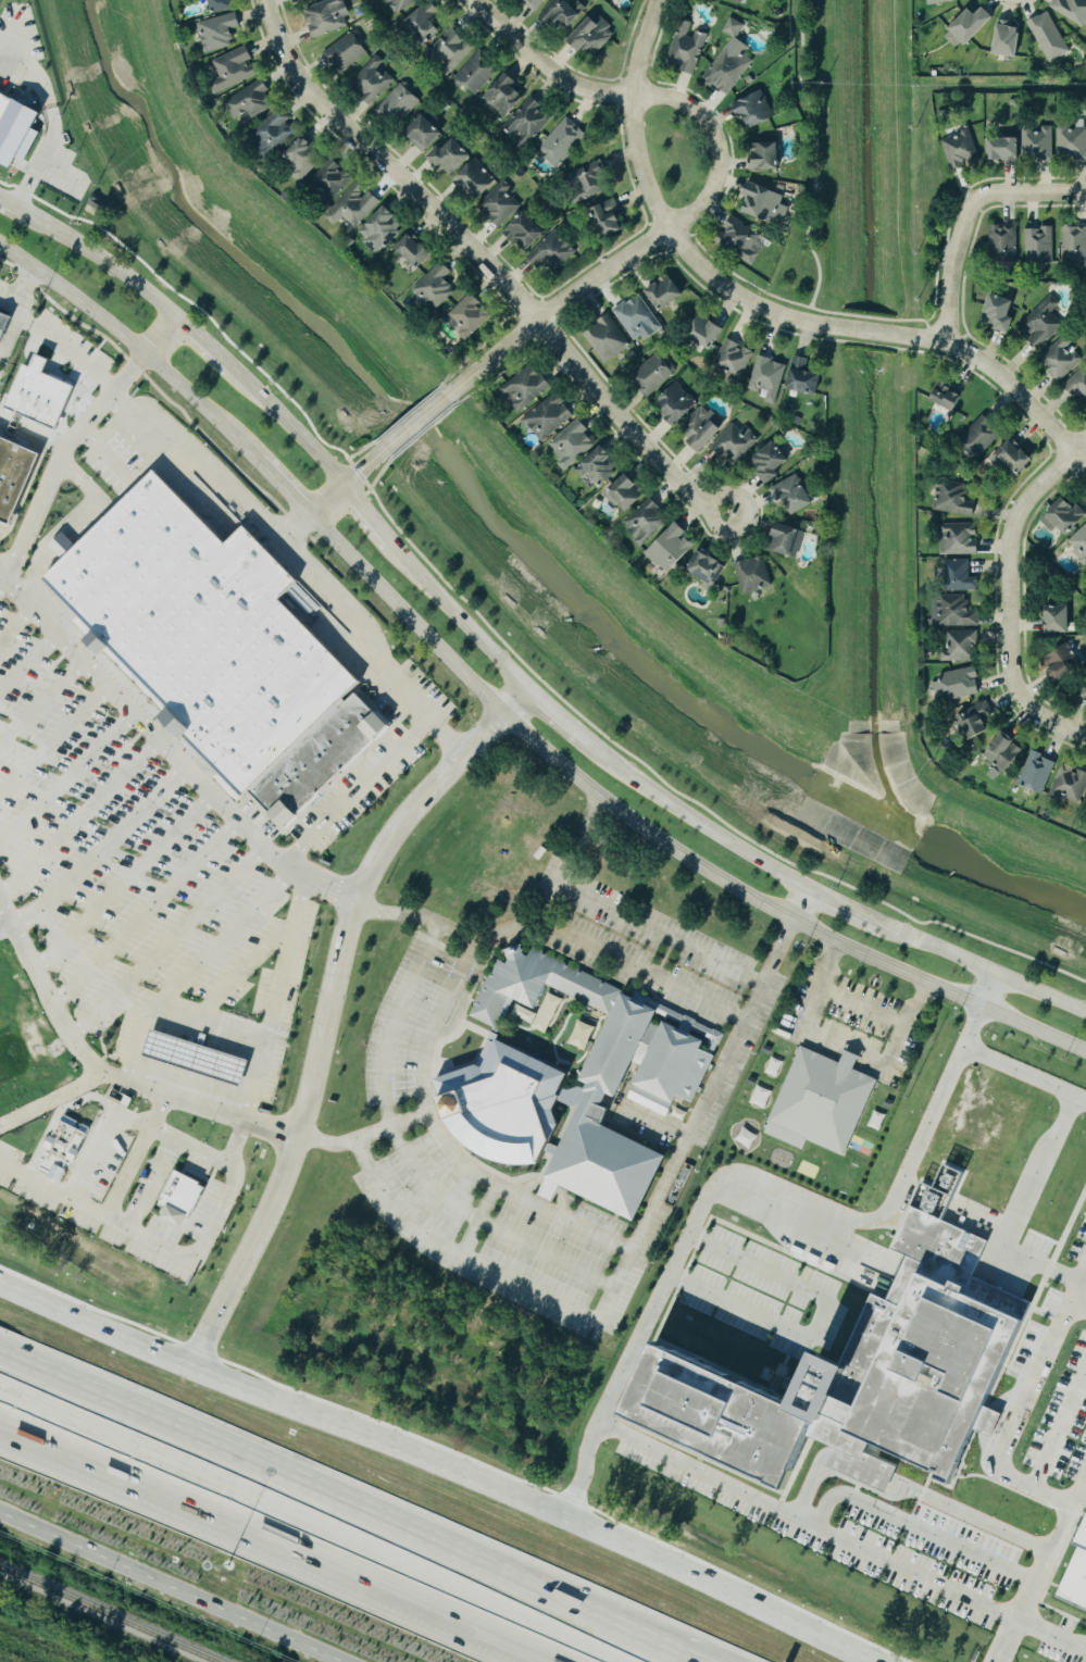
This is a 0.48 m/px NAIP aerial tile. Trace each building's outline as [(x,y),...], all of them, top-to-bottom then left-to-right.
[(213,14),(233,9),(231,0),(210,0),(213,14)] [(345,17),(351,15),(345,0),(328,0),(306,9),(318,37),(348,25),(345,17)] [(397,12),(424,0),(391,0),(397,12)] [(441,11),(431,0),(405,24),(424,45),(441,30),(431,20),(441,11)] [(525,2),(536,12),(548,0),(527,0),(525,2)] [(579,6),(566,0),(551,0),(542,20),(551,25),(553,22),(573,31),(585,5),(581,3),(579,6)] [(1082,26),(1085,22),(1085,0),(1053,0),(1049,8),(1082,26)] [(967,46),(996,18),(986,7),(977,15),(971,9),(944,35),(956,47),(962,41),(967,46)] [(1025,22),(1037,14),(1038,15),(1045,11),(1068,51),(1049,62),(1025,22)] [(235,44),(230,29),(242,26),(238,12),(198,22),(206,52),(235,44)] [(585,54),(590,47),(600,54),(618,29),(593,12),(570,43),(585,54)] [(732,38),(704,78),(728,95),(752,59),(732,45),(746,25),(732,16),(722,30),(732,38)] [(696,75),(707,33),(693,29),(695,23),(681,19),(671,55),(682,58),(679,70),(696,75)] [(1013,28),(1014,22),(999,20),(995,55),(1019,58),(1022,29),(1013,28)] [(442,66),(440,68),(447,75),(474,49),(454,27),(428,51),(442,66)] [(368,52),(352,31),(323,54),(340,74),(368,52)] [(220,78),(212,81),(216,92),(259,76),(248,46),(213,59),(220,78)] [(475,95),(500,70),(480,51),(456,76),(475,95)] [(372,104),(394,81),(379,67),(385,61),(378,54),(350,83),(372,104)] [(484,98),(506,118),(525,97),(514,87),(518,82),(507,72),(484,98)] [(236,121),(249,113),(252,120),(275,106),(267,93),(271,91),(264,79),(225,101),(236,121)] [(421,101),(401,83),(377,109),(397,127),(421,101)] [(748,131),(776,117),(764,90),(735,103),(748,131)] [(0,91),(0,162),(15,169),(19,161),(26,164),(41,132),(35,129),(44,112),(0,91)] [(506,124),(520,137),(514,144),(522,152),(553,118),(531,97),(506,124)] [(266,158),(301,132),(293,121),(283,108),(248,134),(266,158)] [(406,134),(426,152),(444,133),(424,114),(406,134)] [(539,148),(558,167),(588,135),(568,117),(539,148)] [(1054,126),(1042,126),(1042,132),(1033,132),(1033,125),(1024,125),(1023,159),(1054,159),(1054,126)] [(979,158),(970,126),(958,130),(959,135),(942,140),(951,167),(979,158)] [(1058,128),(1059,158),(1085,158),(1085,127),(1058,128)] [(989,139),(989,161),(1020,161),(1020,138),(989,139)] [(473,156),(455,139),(444,150),(440,146),(429,157),(451,178),(473,156)] [(752,143),(753,171),(780,170),(779,142),(752,143)] [(499,180),(475,159),(456,179),(480,201),(499,180)] [(576,189),(581,201),(611,189),(599,161),(571,173),(577,188),(576,189)] [(512,187),(504,179),(479,206),(501,227),(522,205),(507,191),(512,187)] [(381,201),(368,190),(358,181),(325,216),(335,226),(344,216),(356,228),(381,201)] [(781,204),(785,196),(749,182),(744,196),(750,198),(745,212),(783,226),(790,208),(781,204)] [(593,207),(603,238),(625,231),(615,200),(593,207)] [(405,226),(386,206),(358,233),(378,253),(405,226)] [(506,233),(528,253),(547,233),(524,212),(506,233)] [(752,263),(763,246),(757,241),(761,234),(733,215),(723,230),(734,237),(728,248),(752,263)] [(992,267),(1018,266),(1017,224),(991,225),(992,267)] [(1063,225),(1064,263),(1085,263),(1085,225),(1063,225)] [(1027,227),(1026,263),(1054,264),(1055,228),(1027,227)] [(539,270),(550,261),(557,271),(578,255),(559,230),(526,254),(539,270)] [(396,248),(420,270),(434,255),(410,233),(396,248)] [(452,272),(442,261),(413,289),(434,311),(456,290),(445,278),(452,272)] [(684,299),(673,275),(647,288),(658,311),(684,299)] [(637,344),(663,327),(641,293),(615,310),(637,344)] [(471,337),(492,314),(469,294),(448,317),(471,337)] [(1015,302),(992,294),(983,323),(1011,333),(1016,319),(1010,317),(1015,302)] [(1029,341),(1040,352),(1065,324),(1053,313),(1062,303),(1051,294),(1023,324),(1035,335),(1029,341)] [(11,316),(0,312),(0,340),(11,316)] [(688,338),(714,350),(725,326),(699,314),(688,338)] [(632,346),(610,315),(584,332),(605,364),(632,346)] [(1084,359),(1074,348),(1076,346),(1066,335),(1040,359),(1061,382),(1084,359)] [(742,379),(754,353),(739,346),(740,344),(727,338),(714,366),(742,379)] [(72,386),(45,374),(50,360),(35,353),(29,365),(22,362),(1,408),(52,430),(72,386)] [(633,375),(642,384),(638,388),(648,398),(676,372),(657,353),(633,375)] [(823,376),(808,372),(811,360),(795,356),(787,389),(818,397),(823,376)] [(777,405),(786,364),(758,357),(750,389),(768,393),(766,402),(777,405)] [(500,390),(519,413),(552,387),(533,363),(500,390)] [(1085,403),(1085,369),(1083,366),(1066,386),(1085,403)] [(956,413),(966,395),(942,381),(931,400),(956,413)] [(699,402),(677,382),(658,403),(667,412),(663,416),(676,428),(699,402)] [(575,416),(556,392),(524,419),(541,441),(552,432),(553,433),(575,416)] [(727,426),(704,404),(686,423),(693,430),(685,438),(701,453),(727,426)] [(1003,435),(985,416),(960,439),(978,458),(1003,435)] [(564,471),(596,445),(586,432),(589,430),(580,418),(549,443),(562,459),(558,463),(564,471)] [(711,446),(721,456),(724,452),(735,464),(760,438),(746,426),(742,430),(734,423),(711,446)] [(8,525),(0,522),(0,439),(38,455),(8,525)] [(1013,439),(996,455),(1017,478),(1034,462),(1013,439)] [(781,477),(777,470),(790,463),(777,442),(752,458),(768,485),(781,477)] [(576,470),(584,480),(589,475),(600,488),(622,468),(603,446),(576,470)] [(153,471),(42,579),(77,615),(71,622),(241,797),(248,791),(354,687),(359,683),(278,599),(297,582),(244,527),(225,545),(153,471)] [(607,494),(628,514),(647,494),(626,474),(607,494)] [(815,505),(799,474),(770,489),(777,501),(784,497),(794,516),(815,505)] [(975,516),(977,502),(966,500),(968,484),(939,481),(935,511),(975,516)] [(1053,532),(1059,527),(1068,536),(1085,519),(1085,512),(1078,503),(1074,507),(1065,498),(1041,520),(1053,532)] [(623,524),(643,546),(670,521),(650,499),(623,524)] [(647,554),(670,574),(695,546),(684,536),(687,532),(675,522),(647,554)] [(806,533),(779,523),(769,550),(796,559),(806,533)] [(978,554),(978,523),(941,524),(941,554),(978,554)] [(1067,542),(1085,562),(1085,525),(1067,542)] [(51,544),(64,558),(78,545),(65,531),(51,544)] [(689,572),(704,580),(702,583),(715,591),(728,566),(699,551),(689,572)] [(732,563),(745,559),(745,560),(748,559),(748,560),(760,555),(770,585),(742,593),(732,563)] [(970,560),(946,560),(947,591),(979,590),(979,578),(970,578),(970,560)] [(980,625),(979,610),(969,610),(969,594),(932,595),(932,626),(980,625)] [(1071,631),(1070,605),(1047,605),(1048,632),(1071,631)] [(942,660),(977,660),(976,629),(947,630),(948,649),(942,649),(942,660)] [(1056,682),(1082,667),(1069,643),(1042,658),(1056,682)] [(937,702),(982,692),(975,665),(942,673),(943,680),(933,682),(937,702)] [(248,791),(284,829),(391,724),(354,687),(248,791)] [(991,730),(986,719),(995,714),(989,701),(955,717),(966,742),(991,730)] [(1024,747),(1005,731),(985,755),(996,765),(989,773),(998,780),(1024,747)] [(1019,784),(1044,794),(1057,760),(1033,750),(1019,784)] [(1081,802),(1085,789),(1085,771),(1079,768),(1078,769),(1064,763),(1052,790),(1081,802)] [(622,987),(530,947),(528,952),(512,946),(505,962),(497,958),(472,1017),(501,1030),(514,999),(538,1009),(548,985),(611,1013),(622,987)] [(589,1088),(567,1088),(567,1086),(573,1068),(490,1039),(480,1067),(439,1078),(444,1098),(449,1098),(462,1145),(519,1165),(545,1165),(566,1105),(577,1105),(544,1198),(554,1201),(559,1189),(643,1218),(667,1150),(609,1130),(609,1096),(622,1096),(633,1063),(644,1063),(631,1101),(671,1116),(678,1096),(698,1103),(724,1029),(620,992),(588,1083),(589,1088)] [(565,999),(549,992),(540,1014),(518,1004),(513,1015),(551,1031),(565,999)] [(151,1029),(142,1055),(239,1087),(247,1061),(151,1029)] [(766,1121),(799,1047),(875,1080),(841,1155),(807,1139),(801,1150),(763,1134),(767,1122),(766,1121)] [(60,1121),(51,1137),(49,1136),(45,1146),(46,1147),(40,1158),(43,1160),(40,1166),(49,1172),(46,1177),(60,1184),(71,1161),(73,1161),(79,1150),(77,1149),(85,1134),(60,1121)] [(174,1170),(159,1200),(160,1200),(158,1205),(164,1208),(159,1217),(180,1228),(185,1217),(187,1219),(203,1187),(199,1185),(200,1183),(174,1170)] [(839,1359),(870,1290),(885,1298),(904,1254),(891,1248),(911,1204),(987,1239),(971,1275),(1031,1301),(950,1483),(936,1476),(938,1472),(869,1440),(864,1450),(896,1464),(884,1490),(823,1462),(828,1452),(833,1445),(808,1433),(783,1488),(621,1414),(653,1342),(790,1404),(816,1348),(839,1359)] [(1053,1596),(1085,1525),(1085,1610),(1053,1596)]
